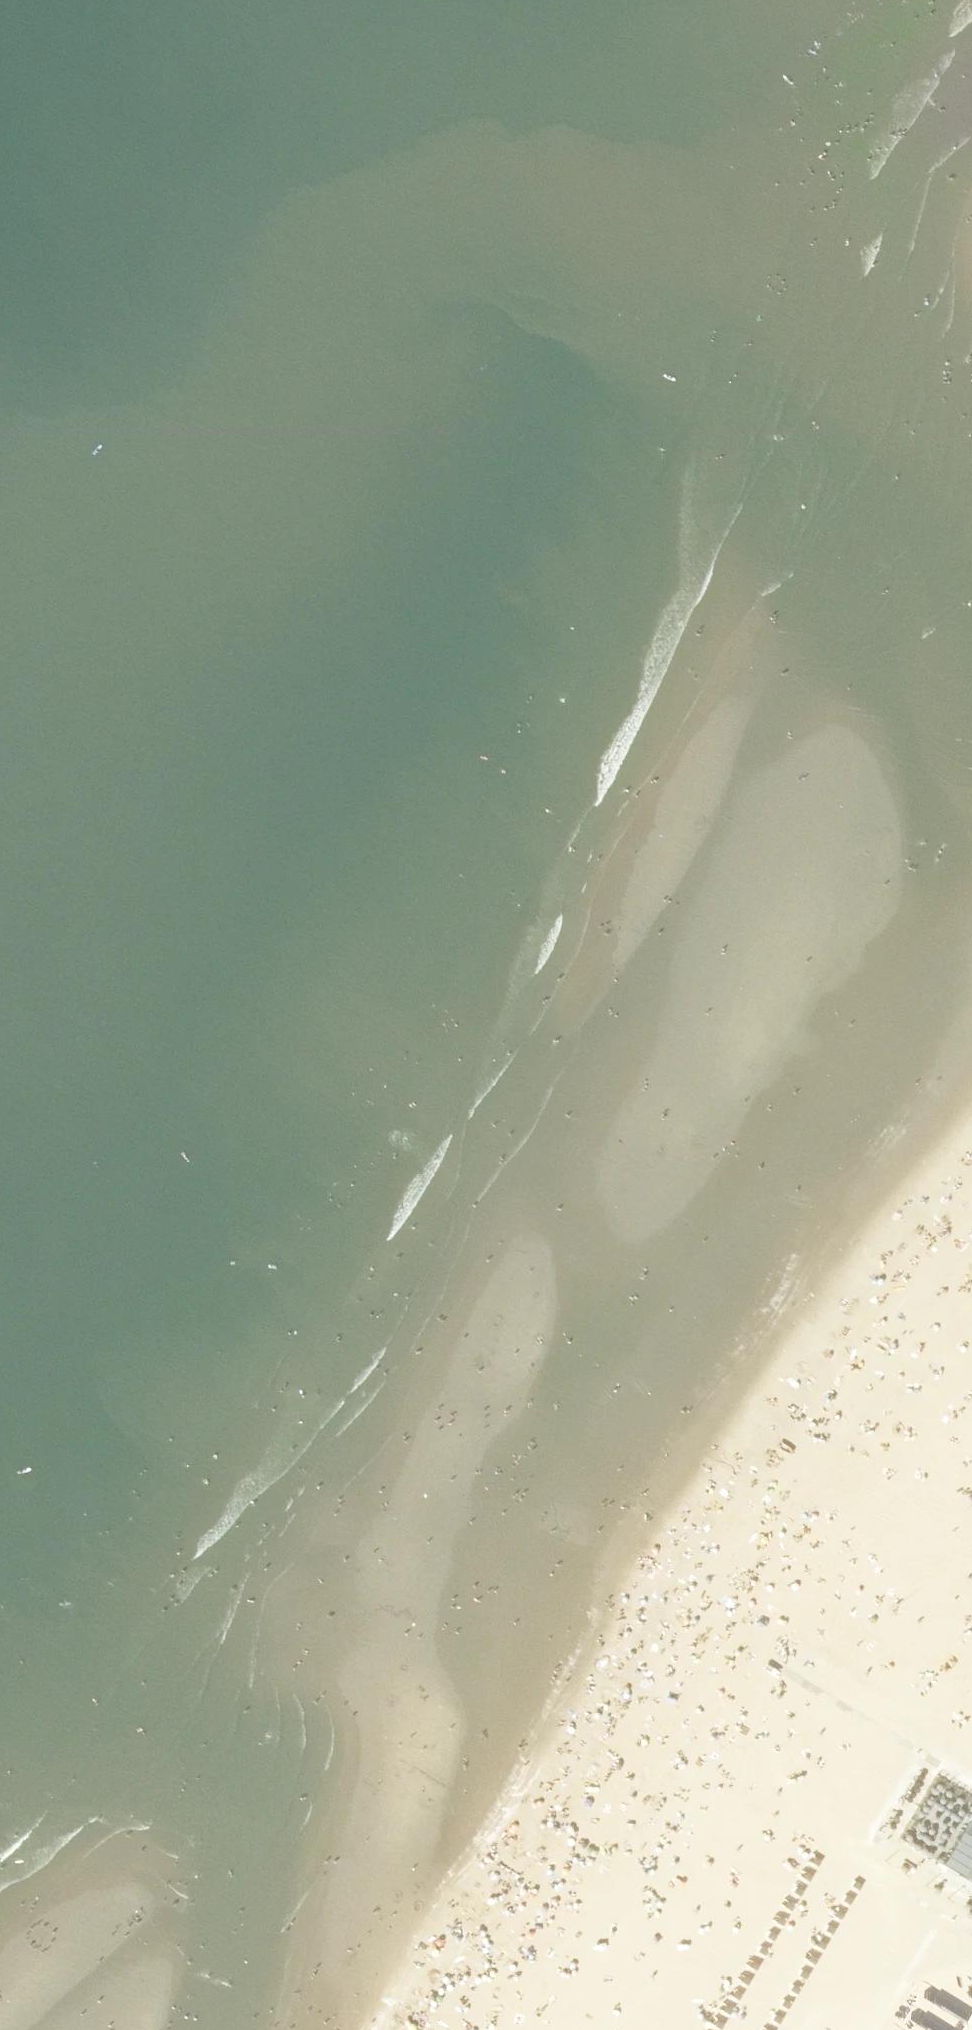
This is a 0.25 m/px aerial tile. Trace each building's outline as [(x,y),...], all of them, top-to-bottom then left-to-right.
[(958,1967),(951,1980),(971,1993),(971,1975),(958,1967)] [(944,1990),(937,2003),(970,2023),(971,2020),(971,2006),(944,1990)] [(931,2013),(924,2025),(931,2029),(960,2029),(931,2013)]
